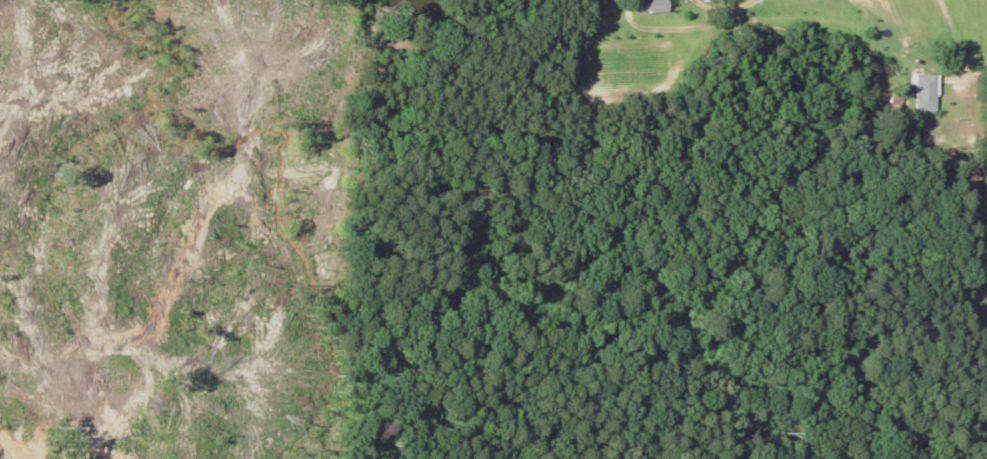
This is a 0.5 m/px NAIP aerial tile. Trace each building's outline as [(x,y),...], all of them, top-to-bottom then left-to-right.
[(642,11),(672,11),(672,0),(642,0),(642,11)] [(917,110),(939,110),(939,74),(917,74),(917,110)]
